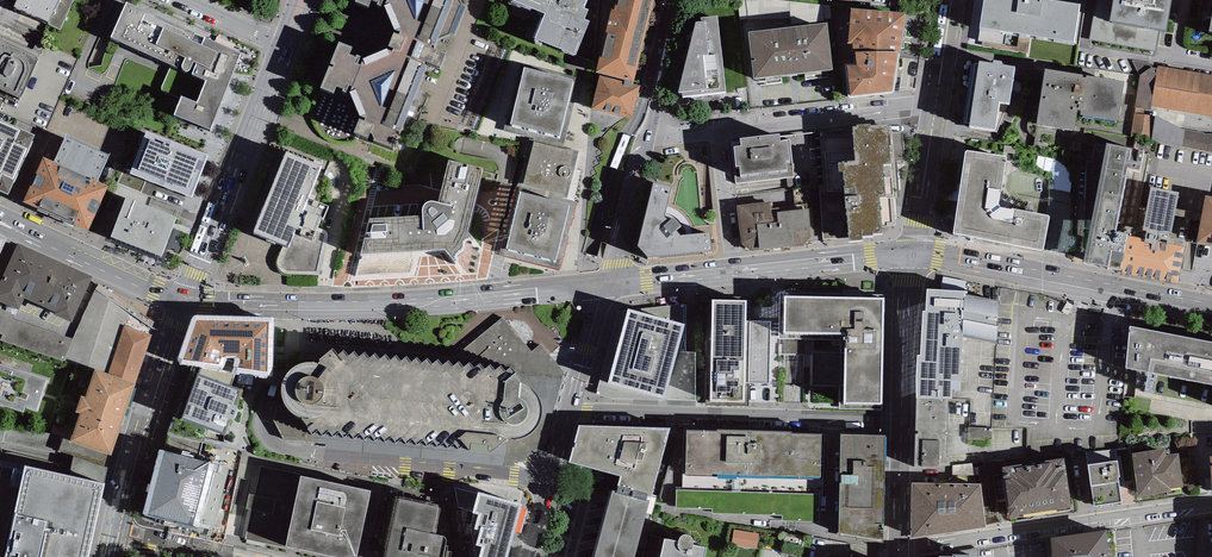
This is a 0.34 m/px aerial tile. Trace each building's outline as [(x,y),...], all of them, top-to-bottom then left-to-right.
[(13,3),(50,19),(47,24),(60,30),(73,0),(14,0),(13,3)] [(131,0),(126,0),(110,33),(172,60),(162,84),(161,87),(163,89),(180,96),(174,111),(210,125),(240,49),(131,0)] [(385,3),(394,26),(386,43),(363,53),(357,49),(356,52),(348,49),(350,41),(339,37),(321,83),(333,88),(336,83),(342,86),(351,90),(360,112),(354,127),(393,143),(430,57),(441,61),(446,48),(434,43),(452,0),(377,0),(385,3)] [(545,13),(534,41),(541,44),(542,42),(575,56),(589,21),(584,19),(588,10),(583,8),(586,0),(513,0),(545,13)] [(596,68),(601,70),(633,78),(654,0),(614,0),(596,68)] [(980,27),(1075,42),(1081,4),(1051,0),(984,0),(980,27)] [(1110,18),(1110,20),(1112,21),(1112,23),(1160,31),(1165,32),(1165,30),(1166,31),(1171,0),(1113,0),(1110,18)] [(906,15),(851,10),(848,44),(852,44),(853,56),(855,56),(855,51),(899,52),(906,15)] [(701,17),(695,18),(678,88),(682,87),(683,92),(726,87),(717,12),(701,14),(701,17)] [(1156,51),(1160,31),(1112,23),(1112,21),(1110,20),(1110,18),(1094,15),(1089,39),(1156,51)] [(827,23),(749,33),(755,79),(833,69),(827,23)] [(19,93),(20,92),(21,92),(38,54),(36,53),(37,51),(0,35),(0,85),(19,93)] [(892,91),(899,52),(855,51),(855,56),(857,64),(846,65),(850,96),(892,91)] [(993,62),(979,61),(979,64),(975,63),(966,122),(970,123),(969,125),(995,129),(999,101),(1010,102),(1015,67),(1002,65),(1002,61),(993,60),(993,62)] [(1158,66),(1158,68),(1151,107),(1211,117),(1211,75),(1158,66)] [(1151,107),(1158,68),(1151,67),(1140,75),(1135,107),(1136,108),(1144,109),(1150,110),(1151,107)] [(1123,81),(1044,69),(1036,124),(1073,130),(1076,114),(1117,120),(1123,81)] [(633,78),(601,70),(592,105),(632,115),(640,82),(632,81),(633,78)] [(574,83),(524,71),(510,128),(560,140),(574,83)] [(1144,109),(1136,108),(1132,134),(1152,137),(1155,116),(1150,115),(1144,114),(1144,109)] [(1182,147),(1186,130),(1180,128),(1155,116),(1152,137),(1152,140),(1182,147)] [(857,122),(853,122),(853,128),(855,155),(847,155),(847,158),(838,158),(839,167),(843,167),(844,185),(885,183),(883,159),(891,159),(889,141),(891,141),(890,128),(889,129),(888,120),(870,121),(870,119),(856,120),(857,122)] [(0,120),(0,191),(8,194),(35,135),(0,120)] [(855,155),(853,128),(820,130),(821,136),(815,136),(823,238),(848,236),(844,185),(843,167),(839,167),(838,158),(847,158),(847,155),(855,155)] [(779,129),(740,133),(740,141),(734,141),(734,143),(731,143),(735,183),(794,176),(790,139),(788,139),(788,136),(780,136),(779,129)] [(1186,130),(1182,147),(1211,153),(1211,134),(1204,133),(1186,130)] [(147,131),(130,173),(191,197),(208,154),(147,131)] [(54,161),(43,156),(23,201),(88,230),(108,186),(97,181),(109,154),(66,135),(54,161)] [(578,152),(534,142),(523,184),(568,195),(578,152)] [(1144,150),(1107,143),(1106,146),(1096,144),(1092,162),(1086,161),(1084,228),(1090,229),(1083,262),(1121,269),(1122,268),(1128,237),(1129,233),(1115,231),(1128,168),(1140,170),(1144,150)] [(968,151),(966,152),(954,233),(1042,251),(1044,250),(1050,217),(1049,216),(1000,207),(999,205),(1007,159),(1005,156),(968,151)] [(322,168),(285,153),(252,235),(289,250),(296,231),(302,233),(301,236),(313,241),(321,221),(323,222),(329,209),(319,205),(320,204),(314,202),(312,207),(307,205),(322,168)] [(1056,168),(1058,157),(1041,153),(1038,164),(1056,168)] [(423,211),(370,214),(360,250),(445,245),(456,257),(458,255),(457,254),(456,252),(457,249),(459,248),(462,246),(464,244),(465,242),(465,238),(465,236),(468,235),(470,235),(471,237),(474,236),(467,226),(482,163),(449,154),(438,197),(435,196),(432,196),(430,196),(427,197),(424,199),(423,201),(422,204),(423,211)] [(714,202),(723,201),(721,175),(712,176),(714,202)] [(671,182),(653,178),(639,241),(648,252),(712,246),(710,228),(680,230),(676,225),(682,221),(674,212),(668,216),(664,212),(671,182)] [(885,191),(885,183),(844,185),(848,236),(862,236),(862,232),(874,231),(873,228),(881,228),(879,191),(885,191)] [(1179,192),(1151,187),(1142,230),(1147,231),(1145,240),(1128,237),(1122,268),(1121,269),(1121,273),(1178,284),(1185,247),(1160,242),(1161,237),(1159,236),(1160,233),(1171,235),(1179,192)] [(570,207),(521,194),(506,251),(555,263),(570,207)] [(1206,196),(1197,242),(1211,245),(1211,197),(1206,196)] [(177,220),(125,200),(110,239),(162,259),(177,220)] [(771,200),(737,203),(741,242),(751,250),(803,245),(811,235),(810,228),(808,203),(772,207),(771,200)] [(24,298),(55,312),(54,314),(72,322),(93,276),(18,243),(0,282),(0,302),(19,310),(24,298)] [(129,313),(95,289),(73,339),(65,358),(94,370),(108,374),(124,326),(126,326),(129,313)] [(916,374),(917,399),(948,400),(952,400),(952,382),(960,382),(963,337),(997,344),(999,301),(968,295),(967,292),(927,289),(926,311),(923,311),(921,356),(918,355),(916,374)] [(844,333),(843,404),(883,404),(885,297),(785,296),(784,332),(844,333)] [(746,300),(711,300),(710,401),(745,402),(745,381),(769,382),(770,321),(746,321),(746,300)] [(626,312),(617,312),(596,394),(609,399),(694,401),(695,353),(685,352),(685,325),(685,305),(640,308),(641,312),(628,308),(626,312)] [(0,308),(0,334),(3,335),(0,340),(63,361),(65,358),(73,339),(13,319),(15,315),(0,308)] [(269,322),(197,321),(183,359),(203,362),(219,364),(222,355),(236,355),(237,367),(267,372),(269,322)] [(126,326),(124,326),(108,374),(136,384),(152,335),(126,326)] [(1130,327),(1127,368),(1211,384),(1211,343),(1130,327)] [(320,362),(318,363),(317,363),(314,363),(309,363),(304,363),(298,365),(293,368),(289,373),(285,377),(284,380),(281,385),(282,391),(282,394),(282,397),(283,401),(284,404),(289,410),(293,414),(298,416),(302,418),(309,427),(308,429),(313,434),(319,430),(323,435),(329,431),(334,437),(339,432),(344,438),(350,434),(355,439),(360,434),(365,439),(370,436),(376,440),(381,436),(385,442),(391,438),(395,443),(402,438),(407,444),(413,439),(417,445),(424,440),(428,445),(433,441),(437,446),(444,443),(449,448),(455,443),(459,448),(464,443),(469,449),(490,451),(506,439),(514,438),(520,438),(527,436),(533,432),(537,428),(539,422),(541,418),(540,409),(540,402),(538,397),(534,393),(531,390),(525,387),(520,384),(521,381),(514,374),(515,371),(513,367),(506,372),(502,365),(494,370),(491,364),(485,370),(480,364),(474,368),(470,362),(463,368),(459,361),(454,366),(448,360),(443,366),(438,360),(432,364),(428,358),(421,362),(417,357),(411,361),(407,357),(401,360),(396,355),(390,359),(386,354),(379,359),(375,352),(374,354),(369,357),(365,352),(358,357),(353,352),(349,356),(344,350),(338,355),(333,348),(319,360),(320,362)] [(231,386),(237,367),(236,355),(222,355),(219,364),(203,362),(198,374),(231,386)] [(0,364),(0,404),(24,412),(26,406),(37,409),(47,380),(0,364)] [(111,455),(136,384),(108,374),(94,370),(85,398),(81,396),(76,411),(80,413),(71,441),(108,454),(111,455)] [(236,406),(241,389),(231,386),(198,374),(181,419),(224,435),(226,434),(230,419),(232,420),(234,420),(237,409),(237,407),(236,406)] [(948,400),(917,399),(914,467),(938,467),(950,465),(951,458),(947,457),(948,400)] [(629,427),(578,425),(569,463),(614,475),(621,477),(617,485),(647,493),(647,495),(651,496),(670,428),(629,427)] [(717,431),(687,430),(686,474),(820,479),(822,434),(791,433),(791,431),(717,429),(717,431)] [(885,435),(841,434),(838,532),(883,539),(885,435)] [(104,466),(108,454),(71,441),(62,439),(58,450),(73,455),(104,466)] [(1184,486),(1178,453),(1167,455),(1166,448),(1132,453),(1139,497),(1171,492),(1170,488),(1184,486)] [(210,463),(160,450),(143,513),(193,526),(210,463)] [(108,468),(104,466),(73,455),(69,475),(104,483),(108,468)] [(1065,458),(1002,467),(1010,519),(1072,510),(1065,458)] [(1117,460),(1087,465),(1094,506),(1122,502),(1118,478),(1120,477),(1117,460)] [(104,483),(69,475),(24,465),(23,471),(0,466),(0,556),(88,556),(104,483)] [(245,539),(300,551),(300,549),(336,556),(357,556),(371,491),(300,476),(301,474),(260,466),(254,495),(249,494),(246,509),(251,510),(245,539)] [(980,484),(911,483),(911,539),(986,528),(980,484)] [(612,490),(594,556),(634,556),(649,500),(646,499),(647,495),(647,493),(617,485),(616,491),(612,490)] [(820,522),(820,494),(676,490),(676,508),(712,509),(712,514),(783,516),(783,521),(820,522)] [(478,492),(472,513),(474,514),(470,527),(476,556),(507,556),(522,504),(478,492)] [(398,499),(386,556),(450,556),(451,552),(447,551),(448,547),(445,547),(446,543),(446,540),(444,537),(433,534),(439,507),(398,499)] [(759,533),(734,529),(731,544),(757,548),(759,533)] [(1050,538),(1052,556),(1108,556),(1106,530),(1050,538)] [(660,556),(704,556),(706,548),(693,545),(693,544),(693,543),(693,541),(693,538),(691,537),(690,536),(688,535),(686,535),(685,535),(683,535),(681,536),(679,537),(678,540),(678,542),(664,539),(660,556)]
